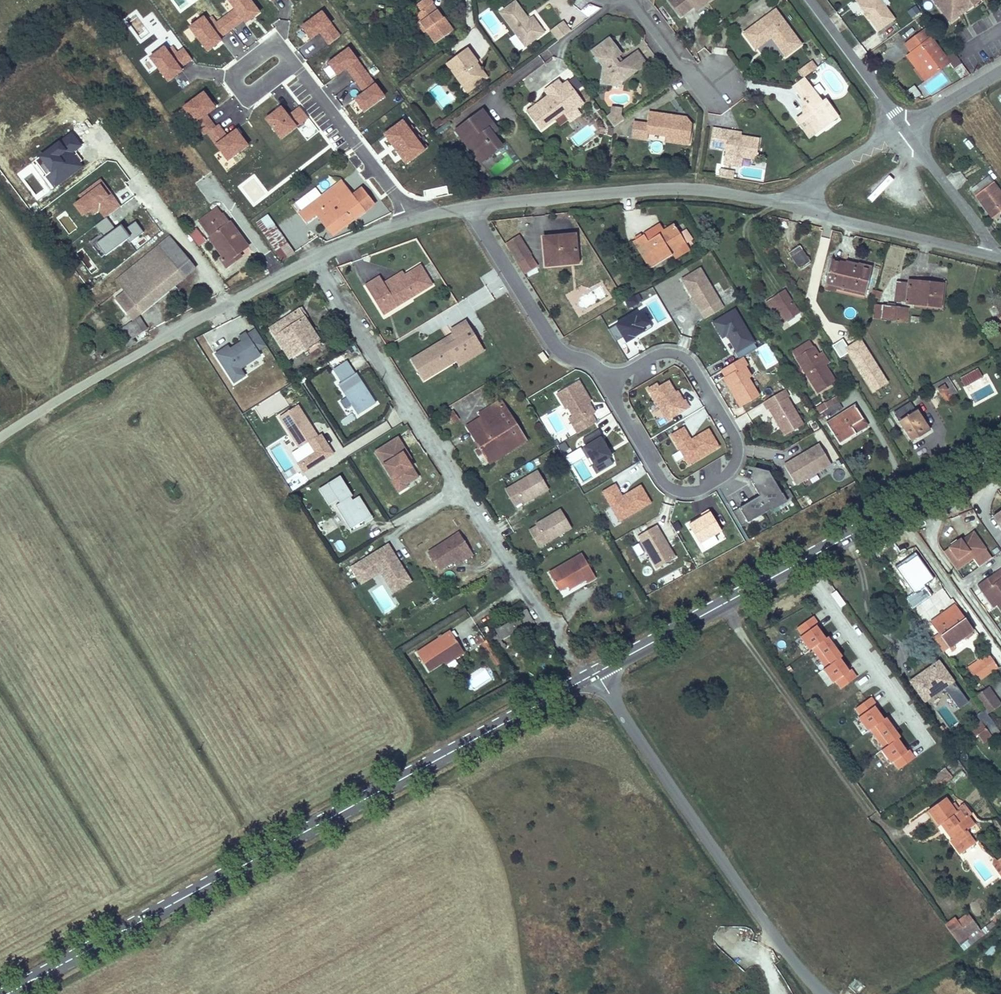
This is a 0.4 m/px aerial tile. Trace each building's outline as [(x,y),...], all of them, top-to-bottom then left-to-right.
[(417,16),(428,31),(437,43),(455,30),(445,18),(444,19),(433,5),(435,4),(432,0),(425,0),(418,5),(423,11),(417,16)] [(695,8),(693,5),(699,0),(673,0),(670,2),(682,18),(695,8)] [(695,8),(697,11),(707,3),(705,0),(699,0),(693,5),(695,8)] [(878,32),(894,20),(886,8),(880,0),(855,0),(878,32)] [(948,20),(957,13),(959,16),(980,0),(933,0),(948,20)] [(516,1),(500,13),(526,48),(545,34),(534,18),(530,20),(516,1)] [(920,12),(915,6),(907,12),(911,18),(920,12)] [(756,50),(772,38),(774,36),(775,38),(777,37),(779,40),(775,43),(786,57),(801,46),(775,11),(744,34),(756,50)] [(949,22),(959,16),(957,13),(948,20),(949,22)] [(428,31),(417,16),(414,17),(425,33),(428,31)] [(552,31),(559,41),(570,33),(563,23),(552,31)] [(905,45),(912,55),(929,77),(949,63),(953,68),(961,63),(954,53),(946,59),(925,31),(905,45)] [(601,85),(613,86),(613,84),(622,85),(622,82),(623,75),(630,70),(636,72),(646,64),(637,52),(623,62),(619,65),(616,61),(619,58),(622,56),(610,39),(592,53),(604,69),(601,85)] [(448,64),(464,85),(468,82),(474,90),(489,79),(482,68),(479,70),(476,66),(479,64),(480,63),(470,48),(448,64)] [(929,77),(912,55),(907,58),(924,81),(929,77)] [(538,57),(527,66),(531,71),(542,63),(538,57)] [(817,69),(812,62),(800,71),(804,78),(805,78),(817,69)] [(623,75),(622,82),(636,72),(630,70),(623,75)] [(805,78),(792,87),(797,93),(809,84),(805,78)] [(202,81),(185,93),(189,101),(207,88),(202,81)] [(468,82),(464,85),(469,93),(474,90),(468,82)] [(551,99),(549,96),(529,112),(542,130),(564,113),(567,116),(576,109),(574,106),(581,101),(567,83),(562,86),(559,82),(551,88),(557,95),(551,99)] [(809,84),(797,93),(810,111),(795,121),(802,130),(809,125),(815,134),(830,123),(828,119),(836,113),(827,101),(823,103),(809,84)] [(914,100),(921,95),(914,85),(907,91),(914,100)] [(551,88),(546,91),(549,96),(551,99),(557,95),(551,88)] [(581,101),(574,106),(576,109),(583,104),(581,101)] [(494,126),(483,111),(457,131),(468,146),(470,144),(484,161),(503,147),(493,134),(490,129),(494,126)] [(836,113),(828,119),(830,123),(838,117),(836,113)] [(615,127),(625,120),(621,116),(612,114),(607,117),(615,127)] [(666,137),(666,140),(681,142),(683,132),(690,134),(691,126),(686,119),(682,118),(682,121),(678,121),(678,118),(650,114),(648,125),(635,123),(633,138),(647,140),(647,135),(666,137)] [(443,122),(440,118),(431,124),(435,129),(443,122)] [(809,125),(802,130),(808,139),(815,134),(809,125)] [(494,126),(490,129),(493,134),(498,131),(494,126)] [(718,148),(721,131),(715,130),(712,147),(718,148)] [(741,137),(729,135),(729,132),(721,131),(718,148),(726,150),(725,155),(743,158),(756,160),(759,140),(741,137)] [(681,142),(666,140),(666,143),(689,146),(690,134),(683,132),(681,142)] [(470,144),(468,146),(481,163),(484,161),(470,144)] [(743,158),(725,155),(724,163),(741,165),(743,158)] [(969,188),(992,219),(1000,212),(1000,194),(988,177),(975,187),(973,185),(969,188)] [(302,216),(307,222),(316,216),(319,220),(332,237),(374,204),(368,196),(362,189),(353,196),(342,182),(319,199),(321,202),(302,216)] [(319,199),(300,213),(302,216),(321,202),(319,199)] [(245,207),(256,223),(267,215),(256,200),(245,207)] [(204,230),(204,229),(210,238),(209,239),(223,257),(220,259),(227,268),(237,260),(235,257),(239,254),(248,248),(229,223),(223,215),(222,216),(217,209),(198,222),(204,230)] [(267,215),(256,223),(269,241),(280,233),(267,215)] [(316,216),(307,222),(310,227),(319,220),(316,216)] [(647,241),(643,235),(633,242),(650,268),(671,255),(670,253),(685,243),(679,234),(674,225),(662,232),(647,241)] [(658,227),(643,235),(647,241),(662,232),(658,227)] [(196,230),(190,234),(199,247),(205,243),(196,230)] [(692,239),(685,230),(679,234),(685,243),(692,239)] [(280,233),(269,241),(283,261),(294,253),(280,233)] [(554,237),(543,238),(545,261),(577,259),(575,235),(567,236),(554,237)] [(117,281),(126,293),(156,269),(172,288),(195,269),(169,238),(117,281)] [(507,245),(518,263),(530,256),(518,238),(507,245)] [(685,243),(670,253),(671,255),(687,246),(685,243)] [(799,248),(789,254),(798,269),(809,263),(799,248)] [(80,254),(69,262),(80,278),(91,269),(80,254)] [(530,256),(518,263),(526,275),(537,267),(530,256)] [(831,260),(825,284),(865,294),(871,271),(831,260)] [(380,278),(366,288),(376,304),(390,295),(397,306),(431,285),(420,267),(403,277),(386,288),(384,284),(380,278)] [(156,269),(126,293),(116,300),(132,321),(172,288),(156,269)] [(706,319),(724,308),(701,269),(683,280),(694,299),(697,304),(706,319)] [(401,273),(384,284),(386,288),(403,277),(401,273)] [(379,277),(364,286),(366,288),(380,278),(379,277)] [(896,285),(895,294),(899,294),(899,303),(940,307),(942,285),(909,282),(909,286),(896,285)] [(865,294),(825,284),(825,286),(865,296),(865,294)] [(784,291),(771,299),(787,322),(799,314),(784,291)] [(390,295),(376,304),(383,315),(397,306),(390,295)] [(630,308),(642,302),(639,295),(626,302),(630,308)] [(787,322),(771,299),(766,303),(782,326),(787,322)] [(873,319),(880,320),(882,306),(875,305),(873,319)] [(646,336),(645,333),(652,329),(654,324),(652,320),(654,319),(647,306),(639,311),(638,309),(618,320),(619,321),(609,327),(616,340),(621,337),(623,340),(626,346),(646,336)] [(882,306),(880,320),(898,322),(899,308),(882,306)] [(899,308),(898,322),(906,323),(908,308),(899,308)] [(304,319),(299,311),(270,330),(289,359),(318,340),(304,319)] [(735,311),(714,323),(722,337),(727,334),(737,350),(734,352),(739,360),(743,358),(758,349),(735,311)] [(89,321),(100,329),(105,323),(94,315),(89,321)] [(117,332),(127,348),(135,344),(132,339),(146,331),(140,320),(133,324),(132,324),(117,332)] [(423,381),(456,361),(453,356),(462,351),(463,353),(472,348),(470,345),(478,341),(467,322),(451,332),(453,336),(456,342),(451,345),(447,339),(411,361),(423,381)] [(234,384),(265,364),(258,353),(266,348),(266,347),(256,331),(247,336),(246,334),(239,339),(242,345),(231,351),(228,347),(215,356),(234,384)] [(456,342),(453,336),(447,339),(451,345),(456,342)] [(459,366),(484,351),(478,341),(470,345),(472,348),(463,353),(462,351),(453,356),(456,361),(459,366)] [(792,353),(795,358),(813,348),(809,342),(792,353)] [(94,352),(90,347),(86,351),(89,356),(94,352)] [(813,348),(795,358),(817,393),(835,383),(824,365),(818,356),(813,348)] [(543,352),(538,355),(543,363),(548,359),(543,352)] [(822,354),(818,356),(824,365),(827,363),(822,354)] [(739,360),(721,370),(725,377),(723,379),(740,408),(759,397),(748,379),(751,377),(745,367),(748,366),(743,358),(739,360)] [(341,385),(355,376),(347,363),(332,372),(341,385)] [(978,369),(962,378),(966,386),(983,377),(978,369)] [(375,405),(356,375),(355,376),(341,385),(338,387),(358,417),(375,405)] [(946,378),(934,384),(945,403),(952,398),(951,396),(955,393),(946,378)] [(595,414),(586,400),(588,399),(578,382),(557,394),(566,410),(568,409),(577,424),(573,427),(577,434),(596,423),(591,416),(595,414)] [(657,384),(649,389),(667,421),(689,408),(685,401),(681,403),(669,382),(660,388),(657,384)] [(784,390),(763,403),(767,410),(769,409),(785,436),(803,425),(787,398),(789,397),(784,390)] [(262,421),(289,403),(281,391),(254,408),(262,421)] [(825,403),(829,409),(838,403),(839,402),(836,397),(825,403)] [(480,414),(482,418),(503,405),(500,401),(480,414)] [(827,410),(816,416),(819,421),(826,417),(827,419),(842,410),(838,403),(829,409),(827,410)] [(813,411),(816,416),(827,410),(823,404),(813,411)] [(482,418),(467,427),(480,448),(484,454),(494,448),(497,452),(523,436),(503,405),(482,418)] [(909,405),(893,414),(911,442),(930,431),(917,411),(914,412),(909,405)] [(855,434),(851,427),(863,420),(855,406),(827,424),(839,445),(855,434)] [(316,439),(297,407),(279,419),(298,450),(309,443),(316,439)] [(452,411),(447,414),(454,424),(458,421),(452,411)] [(742,428),(752,420),(746,413),(736,421),(742,428)] [(863,420),(851,427),(855,434),(867,427),(863,420)] [(684,428),(671,436),(689,465),(719,447),(708,430),(691,440),(684,428)] [(599,430),(583,440),(587,446),(582,449),(587,458),(590,457),(595,466),(592,467),(596,474),(613,465),(609,458),(611,457),(601,439),(603,437),(599,430)] [(304,473),(321,462),(328,458),(334,454),(322,435),(316,439),(309,443),(316,454),(298,465),(304,473)] [(494,448),(484,454),(490,464),(526,441),(523,436),(497,452),(494,448)] [(398,439),(376,453),(393,481),(391,482),(398,493),(407,488),(405,486),(418,479),(407,462),(411,460),(398,439)] [(569,451),(564,443),(559,447),(564,454),(569,451)] [(830,465),(819,445),(784,466),(795,485),(830,465)] [(732,512),(741,527),(793,497),(788,490),(781,494),(771,476),(778,472),(775,468),(768,472),(754,468),(751,482),(760,497),(732,512)] [(549,490),(538,471),(505,490),(515,507),(523,503),(524,505),(549,490)] [(340,477),(318,490),(328,507),(333,504),(350,531),(364,522),(365,525),(373,520),(359,498),(352,502),(350,498),(352,497),(340,477)] [(615,485),(602,492),(620,521),(650,503),(640,486),(622,497),(615,485)] [(992,515),(998,524),(1000,522),(1000,509),(992,515)] [(572,528),(561,510),(536,524),(536,526),(529,531),(539,548),(572,528)] [(721,531),(709,510),(701,515),(702,517),(688,525),(700,544),(721,531)] [(675,558),(656,526),(637,537),(642,544),(655,566),(656,569),(675,558)] [(965,546),(977,537),(974,533),(961,542),(965,546)] [(441,575),(456,566),(455,566),(464,561),(466,565),(475,559),(462,537),(430,557),(441,575)] [(992,558),(977,537),(965,546),(961,542),(960,540),(944,552),(957,570),(973,559),(979,567),(992,558)] [(558,550),(555,545),(546,549),(549,555),(558,550)] [(406,576),(398,564),(396,565),(394,561),(396,560),(387,546),(351,569),(361,585),(380,573),(385,575),(392,585),(406,576)] [(559,591),(566,587),(583,577),(585,581),(586,583),(595,578),(582,554),(549,573),(559,591)] [(466,565),(464,561),(455,566),(456,566),(458,570),(466,565)] [(999,569),(977,585),(981,592),(986,589),(996,604),(1000,611),(1000,572),(999,569)] [(393,594),(410,583),(406,576),(392,585),(385,575),(380,573),(393,594)] [(583,577),(566,587),(569,590),(585,581),(583,577)] [(986,589),(981,592),(992,607),(996,604),(986,589)] [(956,606),(931,623),(935,630),(953,617),(960,612),(956,606)] [(533,620),(526,610),(515,616),(517,618),(496,630),(501,638),(533,620)] [(963,616),(960,612),(953,617),(955,621),(963,616)] [(953,617),(935,630),(940,637),(947,647),(951,652),(955,650),(952,647),(974,631),(963,616),(955,621),(953,617)] [(491,631),(486,634),(498,653),(504,649),(496,636),(495,637),(491,631)] [(429,672),(445,662),(454,656),(456,660),(465,654),(452,632),(418,654),(429,672)] [(947,647),(940,637),(934,641),(941,651),(947,647)] [(454,656),(445,662),(447,665),(456,660),(454,656)] [(982,659),(967,668),(976,683),(997,669),(993,662),(987,666),(982,659)] [(938,663),(910,683),(924,702),(952,682),(938,663)] [(852,703),(844,708),(858,728),(896,701),(876,673),(865,681),(868,685),(849,699),(852,703)] [(987,687),(973,697),(984,711),(986,714),(999,705),(987,687)] [(849,699),(841,705),(844,708),(852,703),(849,699)] [(985,731),(977,736),(983,744),(999,733),(986,714),(984,711),(976,717),(981,724),(985,731)] [(975,738),(977,736),(985,731),(981,724),(970,731),(975,738)] [(953,779),(946,769),(929,780),(936,791),(953,779)] [(945,799),(928,811),(939,826),(941,824),(944,822),(954,835),(951,838),(949,839),(960,854),(976,842),(971,834),(974,832),(965,819),(957,809),(953,803),(950,805),(945,799)] [(963,804),(957,809),(965,819),(971,815),(963,804)] [(944,822),(941,824),(951,838),(954,835),(944,822)] [(969,914),(958,922),(956,918),(946,925),(948,929),(960,944),(980,930),(969,914)]
